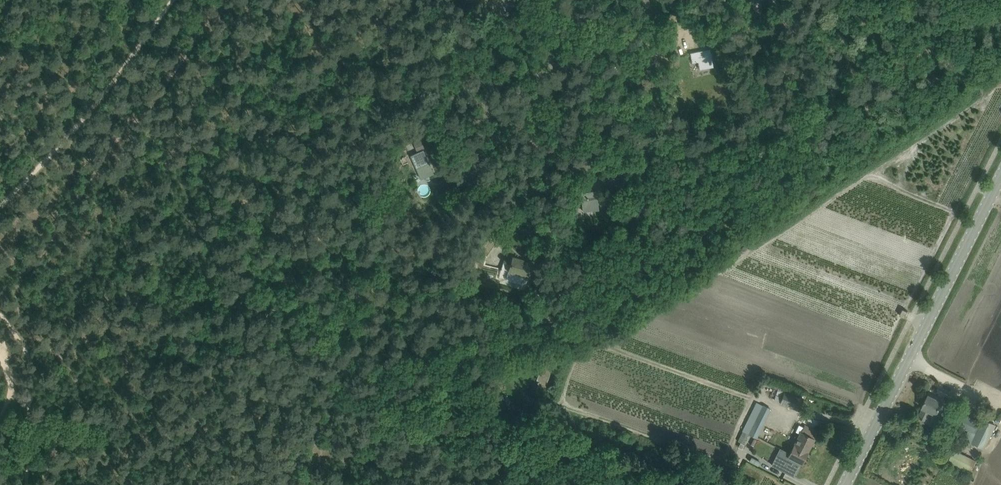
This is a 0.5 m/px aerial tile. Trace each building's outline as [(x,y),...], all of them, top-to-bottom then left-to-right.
[(508,9),(514,6),(511,0),(503,0),(508,9)] [(754,16),(751,1),(741,3),(744,18),(754,16)] [(647,48),(643,62),(652,64),(656,51),(647,48)] [(692,63),(698,62),(699,68),(713,66),(710,49),(691,53),(692,63)] [(422,147),(419,141),(413,144),(416,149),(422,147)] [(411,156),(419,175),(428,171),(429,174),(434,172),(423,150),(411,156)] [(470,158),(463,161),(470,175),(477,172),(470,158)] [(620,177),(603,179),(604,188),(621,186),(620,177)] [(584,217),(589,217),(595,216),(594,209),(599,209),(597,191),(581,193),(584,217)] [(513,257),(511,262),(509,271),(528,277),(532,262),(513,257)] [(919,417),(927,421),(931,412),(936,415),(943,402),(928,395),(923,407),(924,408),(919,417)] [(771,408),(763,404),(749,434),(757,438),(758,434),(763,437),(765,433),(760,430),(771,408)] [(956,411),(952,420),(951,422),(968,430),(962,444),(970,448),(973,443),(984,449),(995,425),(984,420),(982,423),(956,411)] [(804,427),(799,425),(796,431),(800,434),(794,446),(794,445),(790,454),(785,451),(782,458),(776,456),(772,465),(793,476),(798,467),(797,466),(799,462),(802,463),(807,452),(814,439),(818,432),(805,425),(804,427)] [(942,445),(942,446),(940,449),(947,453),(950,449),(942,445)] [(948,460),(971,470),(976,459),(953,448),(948,460)]
